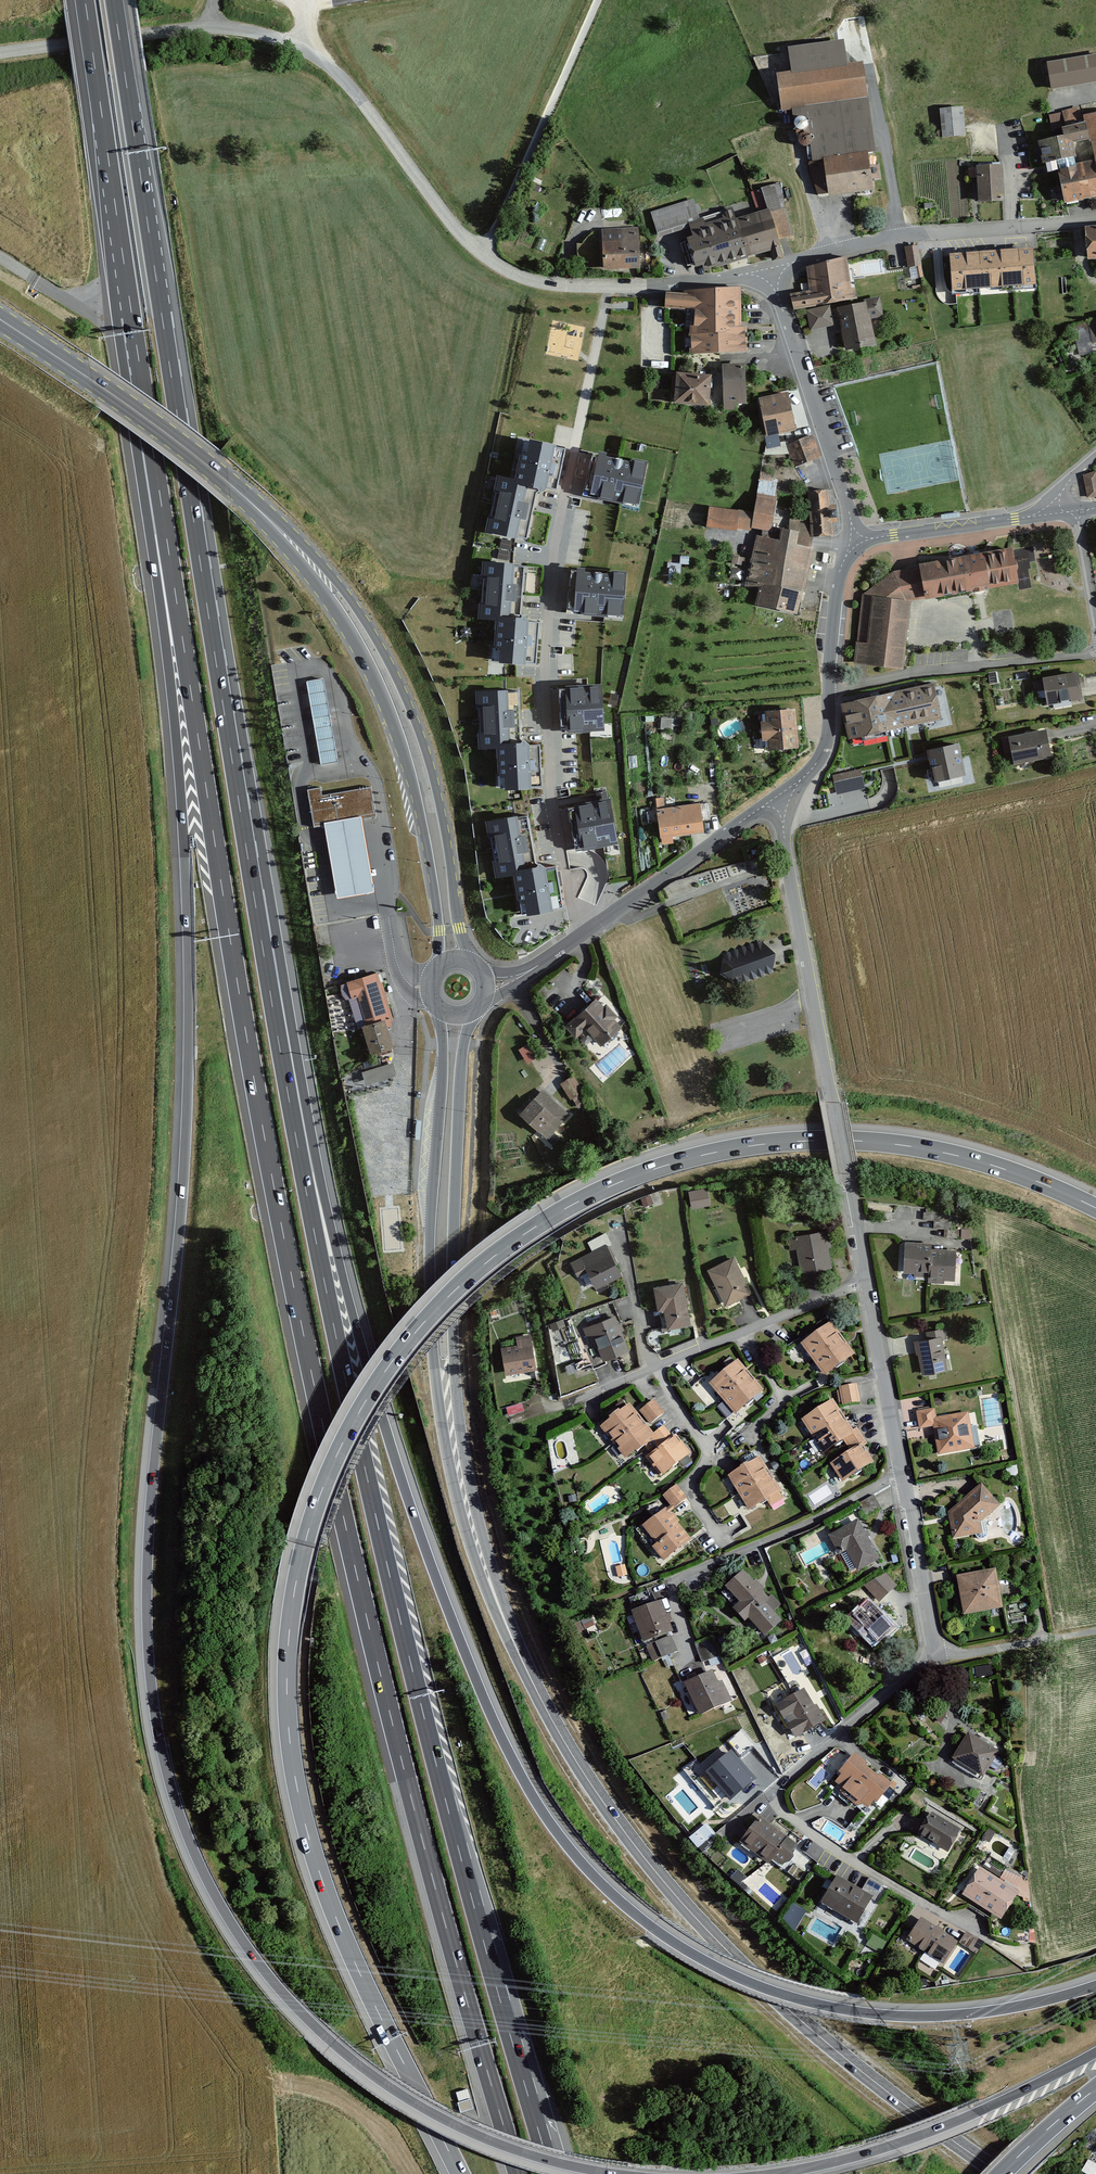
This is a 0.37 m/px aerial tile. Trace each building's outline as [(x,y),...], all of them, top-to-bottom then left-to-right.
[(771,75),(776,107),(863,94),(859,63),(845,65),(841,40),(782,49),(786,73),(771,75)] [(1052,90),(1095,83),(1095,54),(1047,63),(1052,90)] [(1035,163),(1044,162),(1046,171),(1052,170),(1059,206),(1095,194),(1095,113),(1084,115),(1081,105),(1052,114),(1054,137),(1031,143),(1035,163)] [(939,110),(942,138),(966,136),(963,107),(939,110)] [(817,160),(824,194),(867,186),(861,152),(817,160)] [(972,165),(973,201),(1001,200),(1000,164),(972,165)] [(648,211),(655,238),(687,229),(700,273),(745,261),(744,258),(774,248),(765,209),(732,216),(729,207),(697,216),(690,200),(648,211)] [(601,230),(604,271),(641,269),(638,227),(601,230)] [(1089,265),(1095,265),(1095,230),(1086,231),(1089,265)] [(919,246),(904,248),(907,268),(922,266),(919,246)] [(952,292),(1036,286),(1033,249),(949,255),(952,292)] [(846,257),(806,268),(809,291),(790,295),(794,311),(858,300),(855,289),(851,289),(846,257)] [(686,296),(666,295),(665,309),(686,310),(684,330),(689,330),(688,355),(748,353),(747,328),(742,328),(741,288),(686,291),(686,296)] [(866,303),(837,309),(845,352),(877,346),(871,319),(884,317),(880,298),(865,300),(866,303)] [(806,310),(810,331),(834,326),(830,306),(806,310)] [(746,365),(722,365),(724,411),(735,410),(735,405),(747,404),(746,365)] [(712,378),(677,374),(674,404),(710,408),(712,378)] [(788,393),(759,399),(767,438),(796,432),(788,393)] [(812,436),(790,445),(798,465),(820,457),(812,436)] [(523,442),(515,482),(527,491),(537,492),(540,496),(548,489),(555,448),(523,442)] [(647,466),(599,455),(590,498),(638,508),(647,466)] [(1085,475),(1090,497),(1095,496),(1095,472),(1085,475)] [(497,477),(485,534),(516,541),(527,491),(515,482),(497,477)] [(772,532),(777,498),(757,494),(754,513),(751,529),(772,532)] [(830,495),(811,497),(815,538),(833,537),(830,495)] [(709,507),(706,528),(737,532),(737,529),(740,512),(709,507)] [(740,512),(737,529),(751,531),(751,529),(754,513),(740,511),(740,512)] [(760,587),(756,608),(797,616),(814,550),(797,547),(799,535),(781,531),(779,543),(757,537),(744,588),(760,587)] [(891,571),(864,593),(913,598),(1016,583),(1011,549),(891,571)] [(732,563),(745,566),(746,557),(734,555),(732,563)] [(482,564),(478,620),(497,622),(512,623),(516,566),(482,564)] [(627,575),(577,571),(574,615),(624,619),(627,575)] [(864,593),(857,663),(907,666),(913,598),(864,593)] [(497,622),(494,665),(525,667),(528,624),(512,623),(497,622)] [(1080,669),(1044,675),(1051,708),(1086,701),(1080,669)] [(324,684),(307,687),(321,769),(339,766),(324,684)] [(842,704),(850,740),(942,721),(934,685),(842,704)] [(602,689),(565,691),(568,735),(604,733),(602,689)] [(478,694),(481,751),(498,750),(511,750),(508,692),(478,694)] [(802,746),(800,706),(765,708),(767,748),(802,746)] [(1047,728),(1010,736),(1016,763),(1054,755),(1047,728)] [(957,745),(927,752),(935,785),(965,777),(957,745)] [(498,750),(500,792),(531,790),(529,749),(511,750),(498,750)] [(861,770),(833,776),(837,795),(865,789),(861,770)] [(319,790),(304,794),(313,836),(323,834),(338,903),(370,896),(357,819),(374,815),(368,791),(322,802),(319,790)] [(610,795),(574,801),(582,847),(618,841),(610,795)] [(701,802),(660,808),(664,836),(705,830),(701,802)] [(487,818),(497,874),(514,869),(526,862),(517,813),(487,818)] [(514,869),(522,914),(553,908),(545,861),(540,857),(536,860),(526,862),(514,869)] [(772,939),(723,958),(734,986),(783,967),(777,951),(772,939)] [(380,971),(341,982),(354,1027),(363,1024),(372,1053),(393,1047),(385,1021),(393,1019),(380,971)] [(595,1002),(566,1027),(597,1061),(626,1036),(595,1002)] [(520,1048),(527,1062),(536,1057),(529,1043),(520,1048)] [(358,1070),(361,1082),(396,1073),(391,1062),(358,1070)] [(561,1082),(572,1098),(583,1090),(573,1074),(561,1082)] [(541,1085),(516,1112),(547,1140),(572,1113),(541,1085)] [(688,1190),(692,1208),(710,1205),(706,1186),(688,1190)] [(795,1273),(834,1269),(830,1232),(791,1236),(795,1273)] [(606,1244),(571,1263),(579,1279),(588,1274),(597,1290),(623,1276),(606,1244)] [(929,1246),(907,1244),(905,1271),(915,1272),(915,1275),(930,1276),(929,1281),(940,1282),(940,1279),(951,1279),(953,1252),(929,1251),(929,1246)] [(734,1257),(708,1270),(728,1309),(754,1295),(734,1257)] [(685,1281),(654,1288),(665,1332),(696,1325),(685,1281)] [(594,1368),(630,1352),(614,1316),(578,1333),(594,1368)] [(833,1327),(806,1346),(828,1376),(855,1356),(833,1327)] [(930,1343),(919,1345),(926,1375),(951,1369),(949,1359),(946,1360),(941,1340),(944,1340),(942,1332),(928,1335),(930,1343)] [(507,1379),(534,1374),(527,1336),(516,1338),(517,1345),(502,1347),(507,1379)] [(739,1364),(714,1386),(738,1414),(763,1392),(739,1364)] [(858,1387),(843,1390),(845,1406),(861,1403),(858,1387)] [(664,1413),(654,1401),(642,1411),(652,1423),(664,1413)] [(835,1405),(807,1423),(828,1455),(847,1443),(855,1454),(838,1466),(845,1477),(871,1460),(864,1449),(869,1446),(859,1432),(855,1434),(835,1405)] [(638,1417),(630,1408),(604,1430),(628,1460),(655,1438),(647,1429),(645,1430),(635,1419),(638,1417)] [(935,1413),(921,1415),(923,1429),(936,1427),(941,1455),(981,1448),(975,1414),(936,1421),(935,1413)] [(675,1441),(665,1429),(653,1439),(663,1451),(651,1460),(661,1473),(670,1466),(673,1470),(690,1455),(677,1439),(675,1441)] [(745,1463),(730,1473),(752,1506),(780,1488),(762,1461),(749,1469),(745,1463)] [(999,1503),(982,1483),(951,1511),(955,1535),(981,1530),(979,1520),(999,1503)] [(677,1486),(666,1495),(674,1507),(686,1498),(677,1486)] [(678,1521),(668,1508),(644,1526),(658,1544),(655,1547),(664,1559),(690,1540),(676,1523),(678,1521)] [(860,1518),(833,1533),(842,1549),(850,1545),(861,1566),(880,1556),(860,1518)] [(995,1568),(959,1575),(966,1610),(1002,1604),(995,1568)] [(753,1582),(743,1571),(726,1586),(742,1603),(736,1609),(745,1619),(749,1616),(764,1633),(780,1619),(764,1602),(768,1598),(761,1590),(762,1588),(755,1580),(753,1582)] [(887,1573),(867,1583),(882,1598),(897,1585),(887,1573)] [(660,1600),(632,1610),(643,1639),(671,1628),(660,1600)] [(872,1602),(858,1615),(880,1638),(894,1625),(872,1602)] [(712,1637),(696,1644),(703,1661),(719,1654),(712,1637)] [(671,1638),(649,1649),(655,1662),(677,1651),(671,1638)] [(719,1670),(688,1683),(702,1714),(732,1701),(719,1670)] [(808,1687),(780,1703),(787,1716),(790,1714),(794,1722),(791,1723),(798,1734),(826,1719),(808,1687)] [(930,1703),(921,1691),(916,1695),(925,1707),(930,1703)] [(947,1713),(939,1701),(930,1710),(941,1723),(947,1713)] [(998,1750),(970,1733),(953,1761),(980,1777),(989,1762),(997,1767),(1003,1758),(995,1754),(998,1750)] [(744,1744),(739,1748),(748,1759),(753,1755),(744,1744)] [(734,1751),(714,1768),(735,1794),(756,1777),(734,1751)] [(836,1772),(832,1782),(864,1806),(889,1781),(853,1751),(834,1770),(836,1772)] [(697,1775),(692,1780),(700,1794),(703,1791),(702,1782),(697,1775)] [(960,1830),(931,1813),(920,1832),(948,1850),(960,1830)] [(788,1839),(761,1818),(743,1841),(770,1861),(773,1858),(785,1868),(795,1854),(791,1851),(797,1843),(789,1838),(788,1839)] [(706,1823),(687,1838),(696,1849),(715,1833),(706,1823)] [(995,1832),(989,1828),(983,1838),(990,1841),(995,1832)] [(751,1874),(742,1867),(733,1877),(739,1882),(751,1874)] [(1001,1881),(981,1868),(965,1892),(1002,1915),(1017,1891),(1013,1889),(1020,1877),(1008,1869),(1001,1881)] [(872,1897),(838,1878),(823,1906),(857,1924),(872,1897)] [(956,1941),(924,1920),(911,1940),(939,1958),(946,1947),(951,1950),(956,1941)] [(882,1938),(875,1934),(869,1944),(875,1948),(882,1938)] [(1081,2170),(1088,2173),(1095,2173),(1095,2164),(1087,2159),(1081,2170)]
